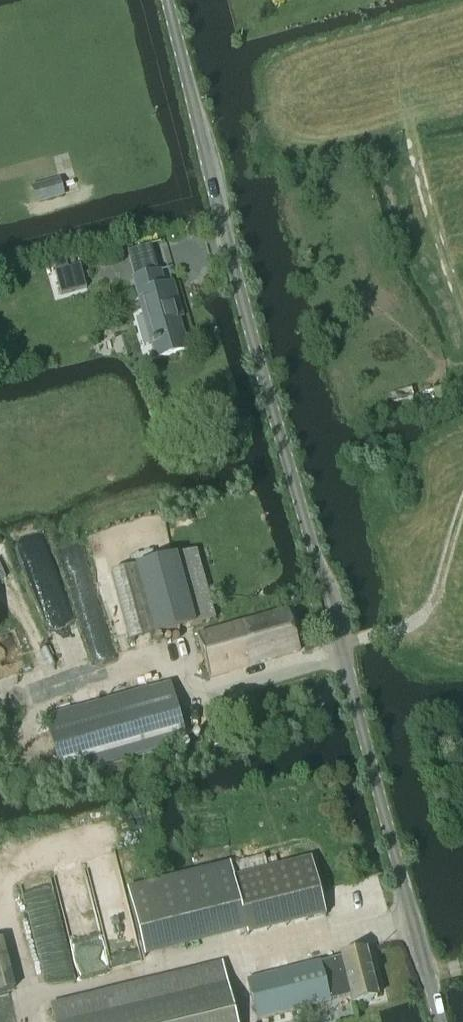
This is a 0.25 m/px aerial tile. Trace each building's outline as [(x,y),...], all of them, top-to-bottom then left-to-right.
[(32,187),(37,205),(65,197),(60,180),(32,187)] [(158,273),(151,245),(127,250),(135,280),(133,281),(152,345),(159,343),(163,357),(145,363),(145,364),(187,351),(177,318),(179,317),(179,316),(175,317),(173,310),(174,309),(167,285),(164,287),(160,272),(158,273)] [(62,269),(69,293),(86,288),(80,264),(62,269)] [(189,513),(179,516),(181,524),(191,522),(189,513)] [(111,574),(129,644),(216,620),(196,550),(111,574)] [(207,679),(299,652),(288,612),(194,639),(207,679)] [(62,777),(188,742),(171,684),(46,719),(62,777)] [(326,917),(309,855),(233,875),(229,862),(126,886),(144,957),(326,917)] [(378,998),(366,950),(340,957),(321,962),(247,980),(258,1021),(331,1002),(331,1001),(350,996),(352,1004),(378,998)] [(51,1004),(55,1021),(236,1021),(221,962),(51,1004)]
